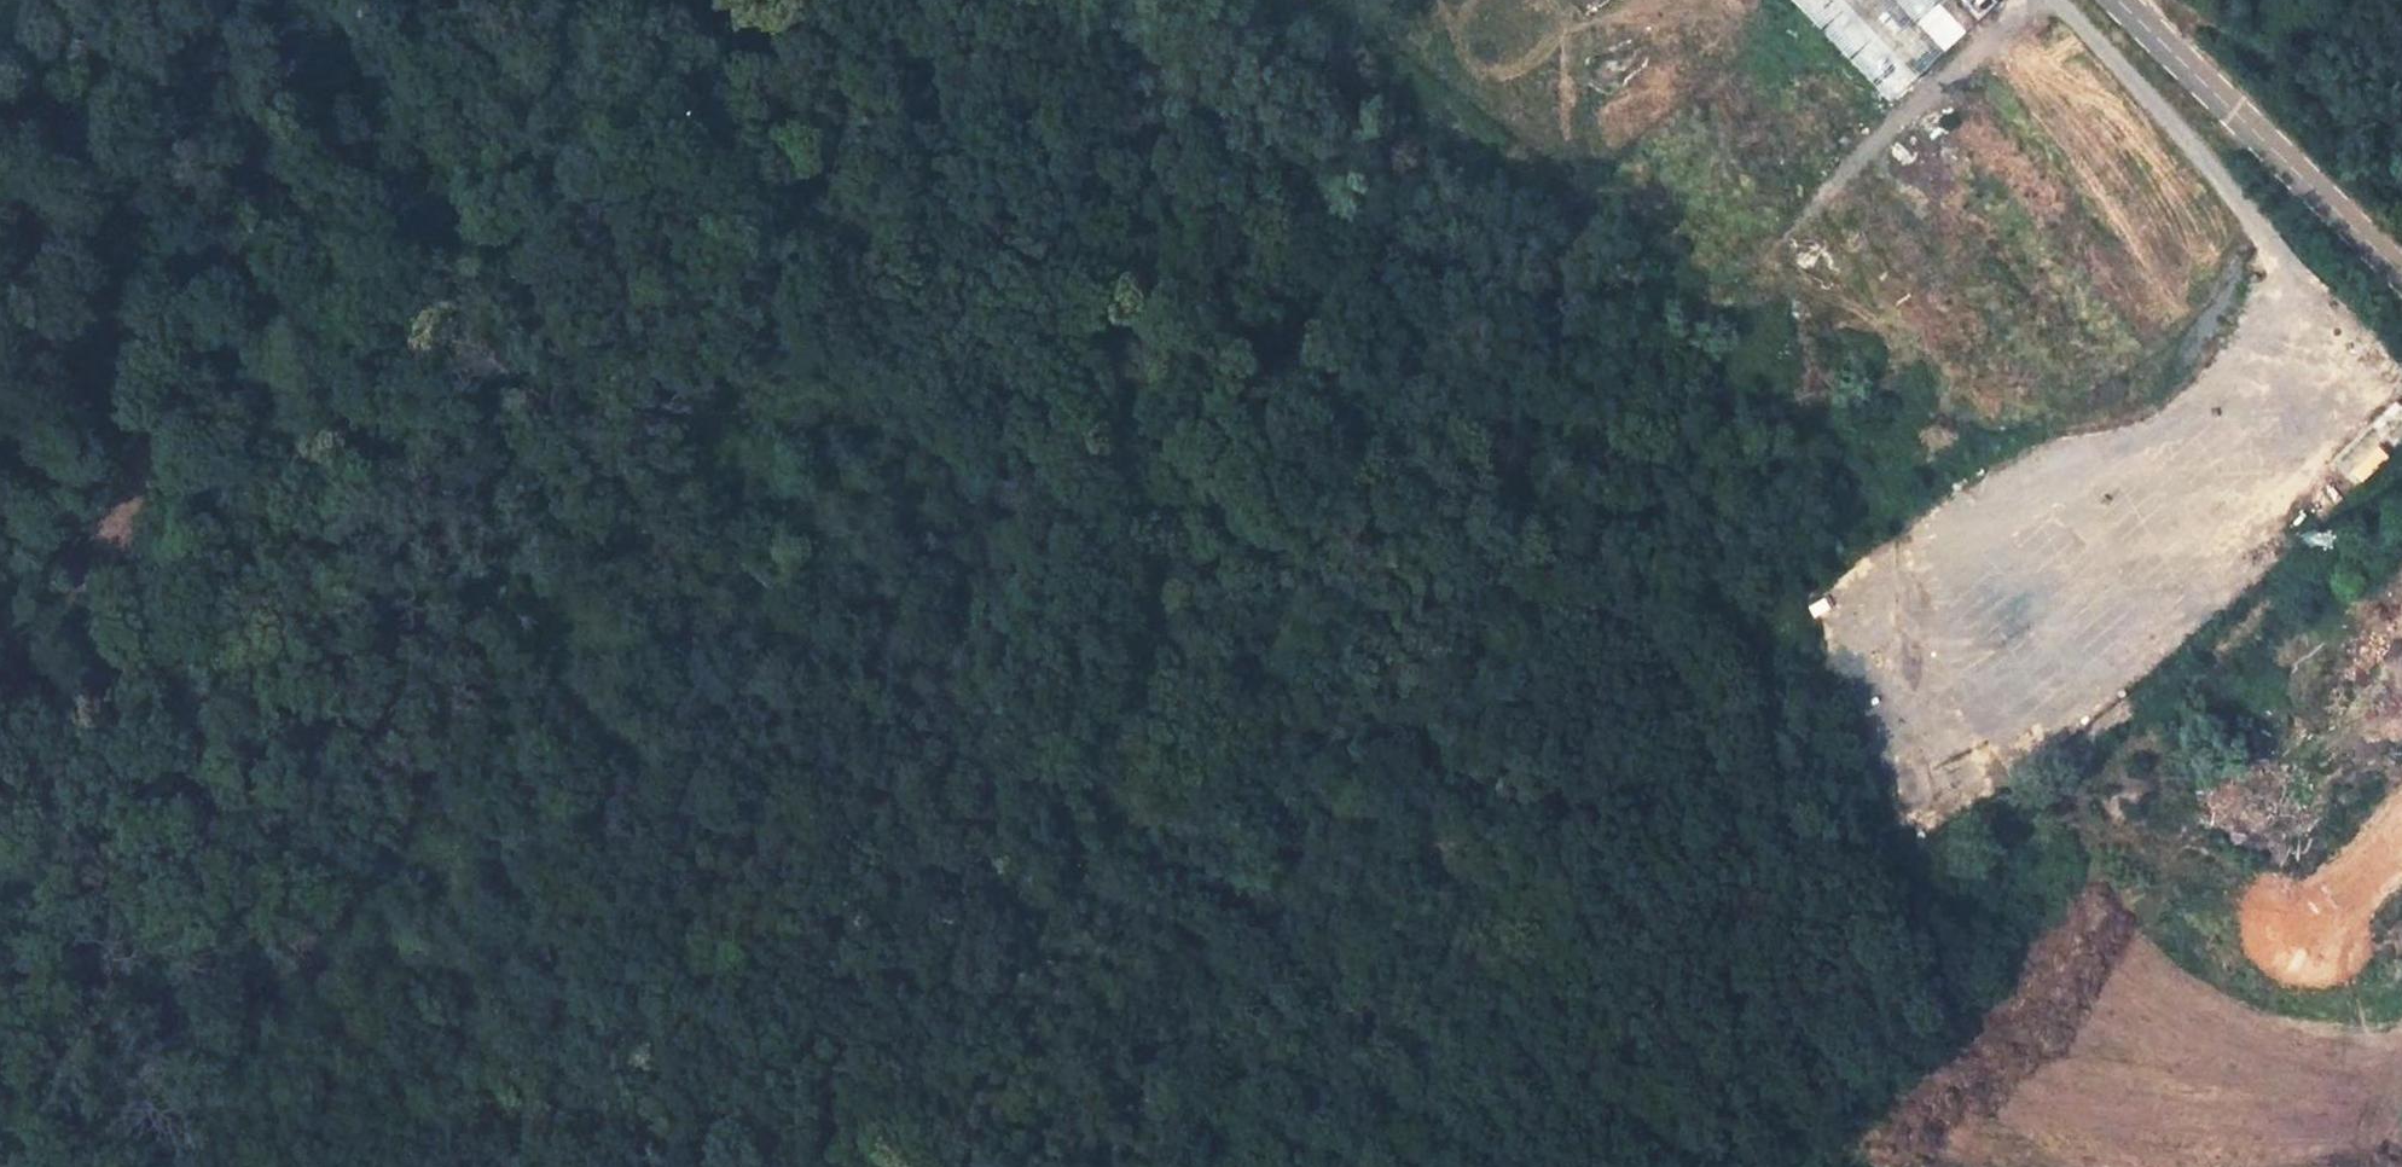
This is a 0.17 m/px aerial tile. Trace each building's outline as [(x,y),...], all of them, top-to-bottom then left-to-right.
[(1897,99),(1998,0),(1801,0),(1897,99)]
